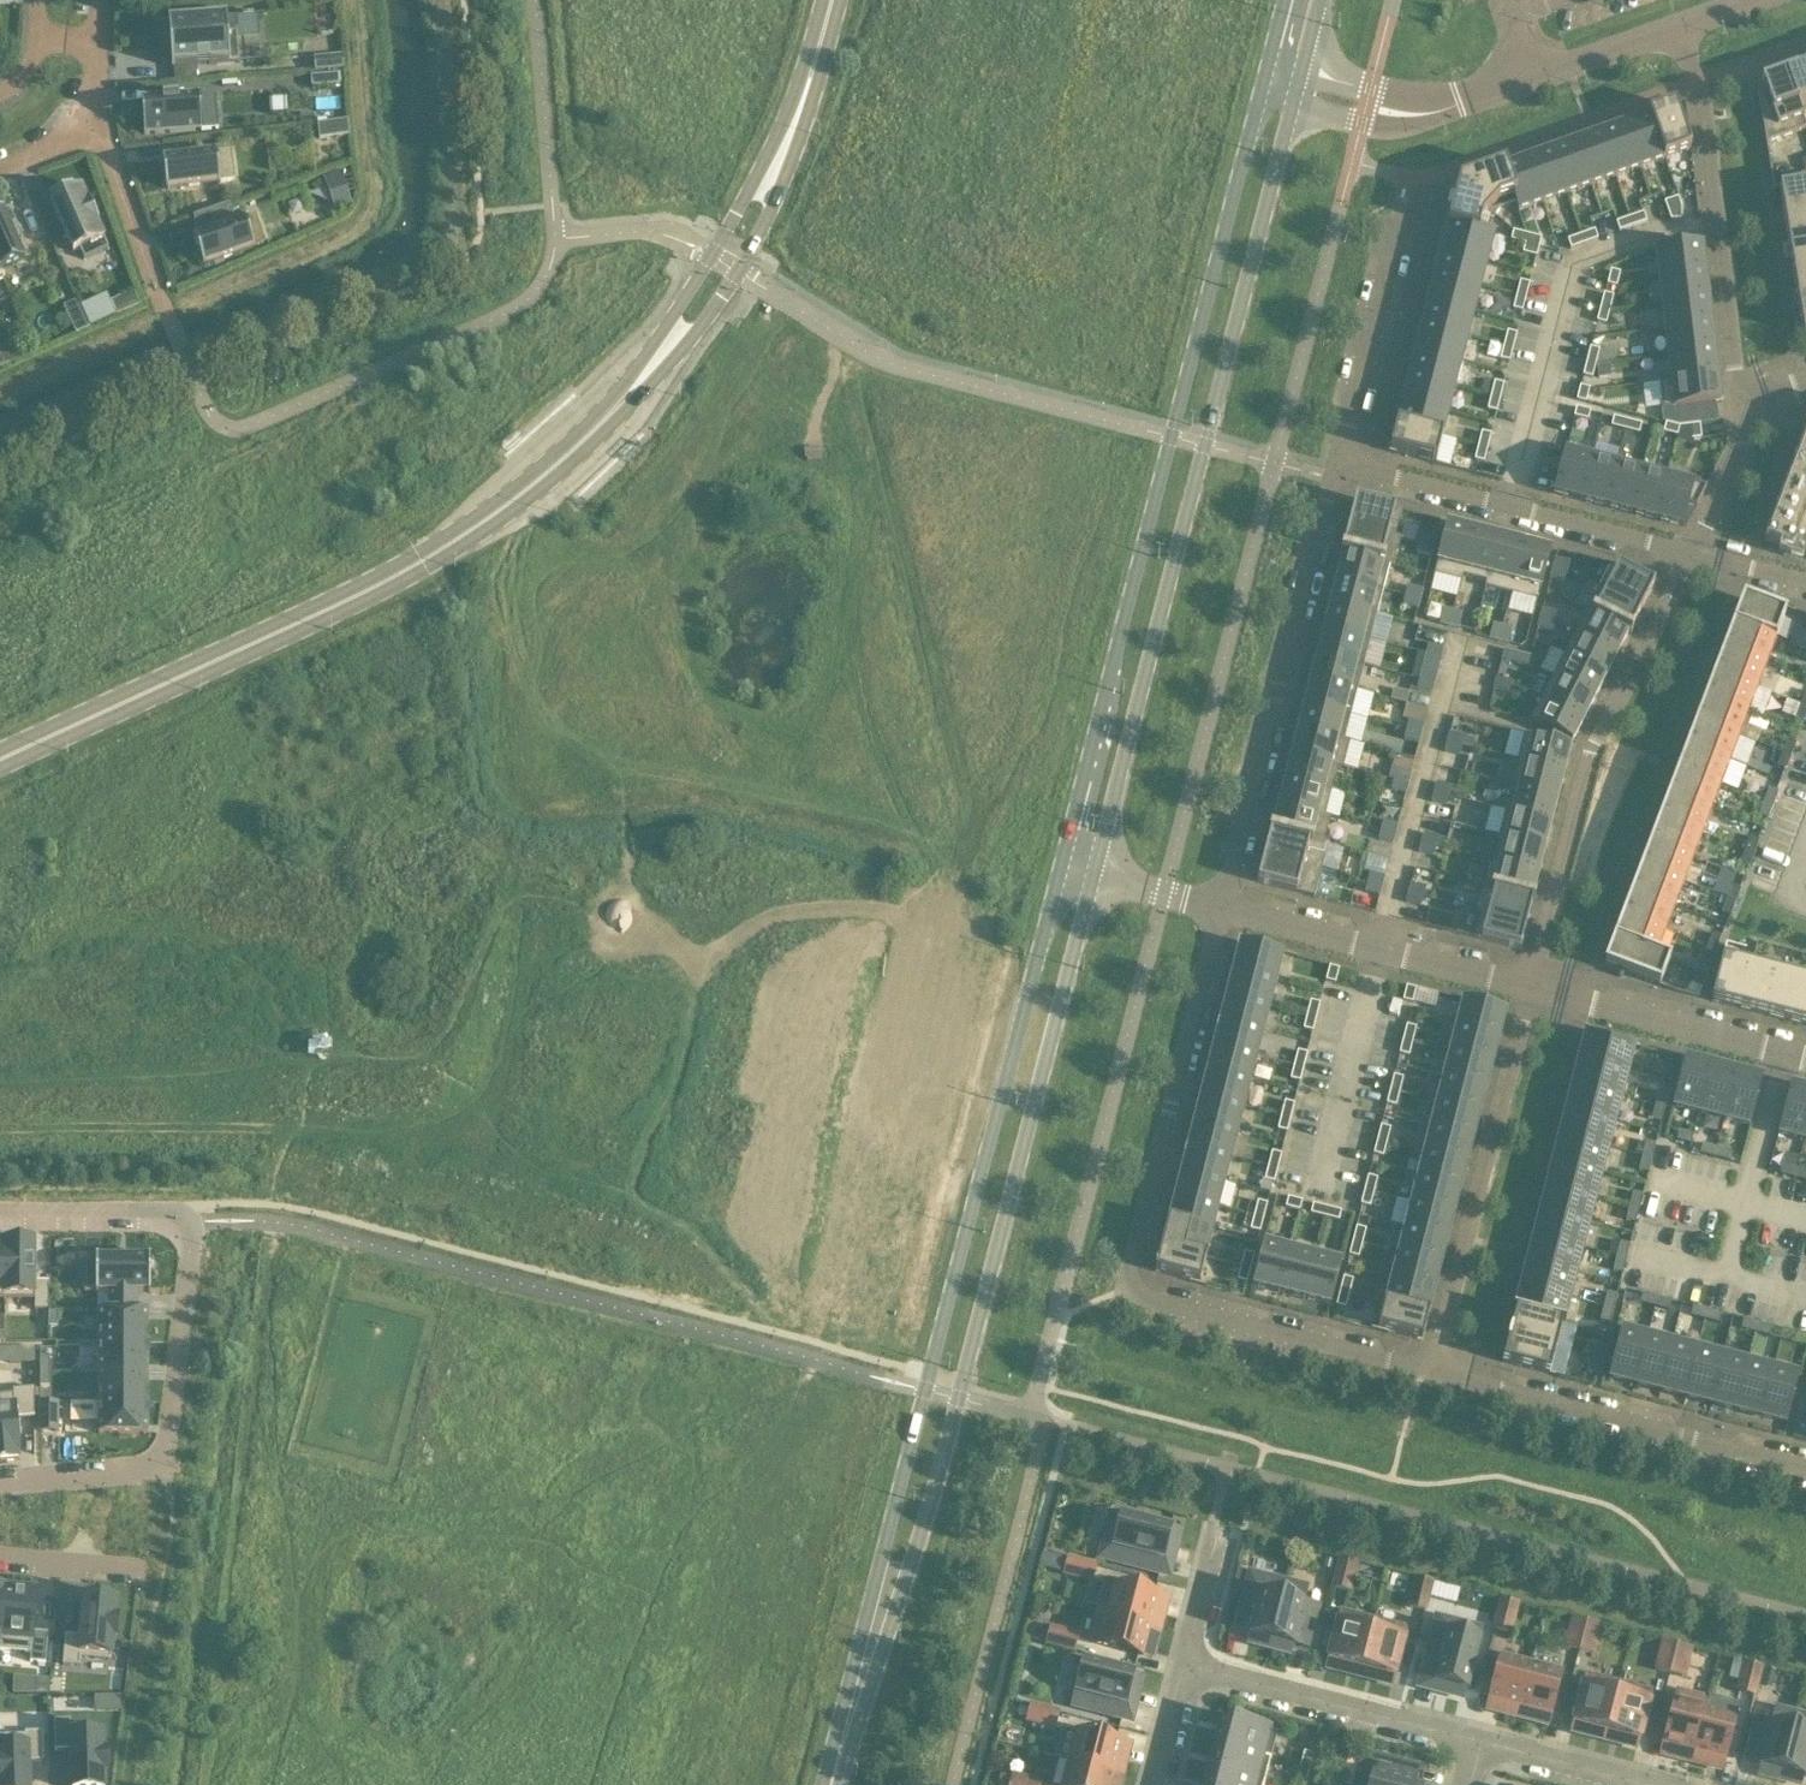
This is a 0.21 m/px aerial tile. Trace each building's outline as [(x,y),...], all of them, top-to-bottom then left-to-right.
[(1462,9),(1490,3),(1489,0),(1460,0),(1462,9)] [(168,20),(172,68),(240,63),(237,32),(228,33),(227,16),(168,20)] [(314,57),(315,72),(344,69),(342,55),(314,57)] [(1786,73),(1802,118),(1803,118),(1805,117),(1805,66),(1786,73)] [(1760,82),(1759,82),(1758,83),(1757,84),(1757,85),(1756,86),(1756,87),(1765,143),(1805,129),(1805,126),(1803,118),(1802,118),(1786,73),(1760,82)] [(340,74),(310,76),(311,88),(341,86),(340,74)] [(141,101),(144,135),(201,130),(199,97),(178,98),(178,97),(162,99),(163,100),(149,101),(149,100),(141,101)] [(1684,102),(1649,115),(1665,160),(1690,151),(1682,129),(1687,127),(1684,102)] [(1649,115),(1624,124),(1640,168),(1665,160),(1649,115)] [(319,139),(349,136),(347,121),(317,124),(319,139)] [(1624,124),(1600,133),(1616,177),(1640,168),(1624,124)] [(1600,133),(1575,141),(1591,186),(1616,177),(1600,133)] [(1575,141),(1551,150),(1567,195),(1591,186),(1575,141)] [(1551,150),(1526,159),(1542,203),(1567,195),(1551,150)] [(235,180),(232,151),(162,159),(166,189),(235,180)] [(1526,159),(1501,168),(1512,197),(1517,212),(1542,203),(1526,159)] [(1501,168),(1458,183),(1489,211),(1497,202),(1512,197),(1501,168)] [(340,172),(324,178),(335,210),(351,204),(340,172)] [(1458,183),(1448,224),(1478,232),(1481,221),(1489,211),(1458,183)] [(1801,185),(1778,188),(1782,213),(1805,209),(1805,184),(1801,185)] [(72,190),(50,200),(73,252),(80,249),(85,260),(109,249),(98,223),(99,223),(89,201),(88,201),(82,187),(73,191),(72,190)] [(1678,197),(1664,202),(1667,211),(1681,207),(1678,197)] [(242,220),(235,202),(195,216),(201,235),(193,238),(203,266),(254,248),(254,247),(267,242),(258,216),(245,221),(244,220),(242,220)] [(1681,207),(1667,211),(1670,220),(1684,216),(1681,207)] [(1782,213),(1786,238),(1805,234),(1805,209),(1782,213)] [(1,271),(32,257),(16,221),(9,224),(3,210),(0,212),(0,271),(1,271)] [(1643,213),(1629,218),(1633,227),(1646,222),(1643,213)] [(1629,218),(1616,222),(1619,232),(1633,227),(1629,218)] [(1448,224),(1441,250),(1487,261),(1493,236),(1478,232),(1448,224)] [(1594,230),(1581,235),(1584,244),(1597,239),(1594,230)] [(1513,231),(1510,241),(1524,244),(1527,235),(1513,231)] [(1790,262),(1805,260),(1805,234),(1786,238),(1790,262)] [(1527,235),(1524,244),(1538,248),(1541,238),(1527,235)] [(1581,235),(1567,240),(1570,249),(1584,244),(1581,235)] [(1524,244),(1522,253),(1536,257),(1538,248),(1524,244)] [(1702,245),(1655,251),(1658,277),(1705,271),(1702,245)] [(1441,250),(1435,275),(1480,287),(1487,261),(1441,250)] [(1790,262),(1794,287),(1805,285),(1805,260),(1790,262)] [(1610,271),(1607,285),(1616,287),(1620,273),(1610,271)] [(1705,271),(1658,277),(1661,303),(1708,298),(1705,271)] [(1435,275),(1428,300),(1474,312),(1480,287),(1435,275)] [(1520,281),(1516,295),(1526,298),(1529,284),(1520,281)] [(1794,287),(1798,312),(1805,310),(1805,285),(1794,287)] [(1603,294),(1600,308),(1609,310),(1613,296),(1603,294)] [(116,316),(110,302),(107,295),(81,307),(90,328),(116,316)] [(1516,295),(1513,309),(1522,312),(1526,298),(1516,295)] [(1708,298),(1661,303),(1664,330),(1711,324),(1708,298)] [(1428,300),(1422,325),(1468,337),(1474,312),(1428,300)] [(63,307),(76,334),(90,328),(77,301),(63,307)] [(1600,308),(1596,322),(1606,324),(1609,310),(1600,308)] [(1711,324),(1664,330),(1667,356),(1714,350),(1711,324)] [(1422,325),(1415,351),(1461,362),(1468,337),(1422,325)] [(1507,331),(1503,345),(1513,348),(1516,334),(1507,331)] [(1503,345),(1500,360),(1509,362),(1513,348),(1503,345)] [(1590,348),(1586,362),(1595,364),(1599,350),(1590,348)] [(1714,350),(1667,356),(1670,380),(1671,382),(1718,376),(1714,350)] [(1415,351),(1409,376),(1455,388),(1461,362),(1415,351)] [(1592,378),(1595,364),(1586,362),(1582,376),(1592,378)] [(1605,377),(1609,373),(1608,364),(1596,365),(1598,378),(1605,377)] [(1409,376),(1402,401),(1448,413),(1455,388),(1409,376)] [(1670,380),(1659,381),(1659,383),(1662,407),(1662,410),(1676,408),(1716,403),(1721,402),(1718,376),(1671,382),(1670,380)] [(1494,383),(1491,396),(1500,398),(1504,384),(1494,382),(1494,383)] [(1580,386),(1576,400),(1585,403),(1589,389),(1580,386)] [(1491,396),(1487,410),(1496,412),(1500,398),(1491,396)] [(1402,401),(1396,426),(1442,438),(1448,413),(1402,401)] [(1576,407),(1573,417),(1587,421),(1590,411),(1576,407)] [(1613,417),(1611,426),(1625,430),(1627,421),(1613,417)] [(1627,421),(1625,430),(1639,434),(1641,424),(1627,421)] [(1665,423),(1663,432),(1677,436),(1679,427),(1665,423)] [(1699,424),(1689,425),(1691,440),(1701,439),(1699,424)] [(1396,426),(1389,452),(1435,464),(1442,438),(1396,426)] [(1481,432),(1478,446),(1487,448),(1491,434),(1481,432)] [(1800,444),(1791,469),(1805,475),(1805,447),(1800,444)] [(1478,446),(1474,460),(1483,462),(1487,448),(1478,446)] [(1554,494),(1553,496),(1579,503),(1591,457),(1590,457),(1566,451),(1565,451),(1554,494)] [(1591,457),(1579,503),(1604,510),(1616,464),(1592,458),(1591,457)] [(1616,464),(1604,510),(1630,516),(1642,470),(1616,464)] [(1791,469),(1782,493),(1805,503),(1805,475),(1791,469)] [(1642,470),(1630,516),(1656,523),(1668,477),(1642,470)] [(1668,477),(1656,523),(1681,529),(1687,508),(1695,510),(1706,487),(1668,477)] [(1782,493),(1772,518),(1805,531),(1805,503),(1782,493)] [(1355,499),(1348,525),(1394,537),(1401,511),(1355,499)] [(1772,518),(1763,542),(1805,558),(1805,556),(1805,531),(1772,518)] [(1447,523),(1434,574),(1461,581),(1463,576),(1461,575),(1473,529),(1447,523)] [(1340,553),(1343,554),(1343,553),(1389,565),(1389,566),(1393,567),(1400,538),(1394,537),(1348,525),(1343,548),(1341,548),(1340,553)] [(1463,576),(1485,582),(1487,582),(1498,536),(1473,529),(1461,575),(1463,576)] [(1419,544),(1433,547),(1436,538),(1421,534),(1419,544)] [(1484,587),(1511,594),(1524,543),(1498,536),(1487,582),(1485,582),(1484,587)] [(1550,549),(1524,543),(1511,594),(1536,601),(1550,549)] [(1433,547),(1419,544),(1416,553),(1431,557),(1433,547)] [(1383,590),(1389,566),(1389,565),(1343,553),(1343,554),(1336,578),(1383,590)] [(1555,559),(1552,568),(1566,572),(1569,562),(1555,559)] [(1642,608),(1653,585),(1611,564),(1600,586),(1642,608)] [(1550,578),(1564,581),(1566,572),(1552,568),(1550,578)] [(1383,590),(1336,578),(1330,603),(1376,615),(1383,590)] [(1405,596),(1420,599),(1422,590),(1408,586),(1405,596)] [(1600,586),(1588,609),(1630,630),(1631,629),(1642,608),(1600,586)] [(1420,599),(1405,596),(1403,605),(1417,609),(1420,599)] [(1775,639),(1784,614),(1743,598),(1742,600),(1740,600),(1735,611),(1737,613),(1733,623),(1775,639)] [(1370,640),(1376,615),(1330,603),(1324,628),(1370,640)] [(1439,624),(1449,626),(1452,612),(1443,609),(1439,624)] [(1539,618),(1554,622),(1556,612),(1542,609),(1539,618)] [(1586,610),(1575,631),(1618,652),(1627,633),(1630,634),(1632,630),(1631,629),(1630,630),(1588,609),(1587,611),(1586,610)] [(1452,612),(1449,626),(1458,629),(1462,614),(1452,612)] [(1554,622),(1539,618),(1537,628),(1551,631),(1554,622)] [(1733,623),(1733,624),(1730,624),(1726,636),(1728,637),(1724,648),(1766,663),(1775,639),(1733,623)] [(1498,641),(1502,627),(1492,625),(1489,639),(1498,641)] [(1502,627),(1498,641),(1507,644),(1511,630),(1502,627)] [(1324,628),(1317,653),(1363,665),(1370,640),(1324,628)] [(1575,631),(1564,653),(1606,675),(1618,652),(1575,631)] [(1426,654),(1440,658),(1443,648),(1428,645),(1426,654)] [(1724,648),(1721,648),(1717,660),(1719,661),(1715,672),(1757,688),(1766,663),(1724,648)] [(1503,650),(1501,660),(1515,663),(1517,654),(1503,650)] [(1357,690),(1363,665),(1317,653),(1311,678),(1357,690)] [(1606,675),(1564,653),(1552,676),(1595,697),(1606,675)] [(1517,654),(1515,663),(1519,664),(1531,667),(1533,658),(1522,655),(1517,654)] [(1422,670),(1419,680),(1434,683),(1436,674),(1422,670)] [(1715,672),(1714,672),(1712,672),(1707,684),(1710,685),(1706,696),(1747,712),(1757,688),(1715,672)] [(1552,676),(1541,698),(1583,720),(1595,697),(1552,676)] [(1304,704),(1350,715),(1357,690),(1311,678),(1304,704)] [(1493,688),(1508,692),(1510,682),(1496,678),(1493,688)] [(1431,693),(1434,683),(1419,680),(1417,689),(1431,693)] [(1408,693),(1393,689),(1391,699),(1405,703),(1408,693)] [(1706,696),(1705,697),(1703,697),(1698,709),(1701,710),(1696,721),(1738,736),(1747,712),(1706,696)] [(1583,720),(1541,698),(1530,721),(1572,742),(1583,720)] [(1304,704),(1298,729),(1344,741),(1344,740),(1350,715),(1304,704)] [(1795,718),(1804,721),(1805,716),(1805,707),(1800,704),(1795,718)] [(1421,734),(1423,725),(1409,721),(1407,730),(1421,734)] [(1691,734),(1687,745),(1729,760),(1746,766),(1754,744),(1738,738),(1738,736),(1696,721),(1694,721),(1689,733),(1691,734)] [(1298,729),(1291,754),(1337,766),(1337,767),(1343,768),(1350,741),(1344,740),(1344,741),(1298,729)] [(1421,734),(1407,730),(1404,740),(1418,744),(1421,734)] [(1449,733),(1447,742),(1461,746),(1471,748),(1473,739),(1463,736),(1449,733)] [(1518,760),(1563,771),(1570,746),(1524,734),(1518,760)] [(1782,753),(1791,756),(1796,743),(1787,739),(1782,753)] [(1461,746),(1447,742),(1444,752),(1459,755),(1461,746)] [(1682,758),(1678,769),(1720,785),(1720,784),(1736,790),(1745,768),(1729,761),(1729,760),(1687,745),(1687,746),(1684,745),(1680,757),(1682,758)] [(1782,753),(1777,767),(1786,770),(1791,756),(1782,753)] [(1331,791),(1337,767),(1337,766),(1291,754),(1285,779),(1331,791)] [(1511,785),(1557,797),(1563,771),(1518,760),(1511,785)] [(1390,767),(1387,779),(1394,781),(1408,784),(1410,775),(1411,772),(1390,767)] [(1678,769),(1678,770),(1675,769),(1671,782),(1673,782),(1669,793),(1710,809),(1720,785),(1678,769)] [(1325,815),(1331,791),(1285,779),(1278,804),(1325,816),(1325,815)] [(1405,794),(1408,784),(1394,781),(1391,790),(1405,794)] [(1436,783),(1434,792),(1448,796),(1450,787),(1436,783)] [(1505,810),(1550,822),(1557,797),(1511,785),(1505,810)] [(1772,805),(1777,792),(1768,788),(1763,802),(1772,805)] [(1446,806),(1448,796),(1434,792),(1431,802),(1446,806)] [(1669,793),(1669,794),(1666,794),(1661,806),(1664,807),(1660,818),(1701,833),(1710,809),(1669,793)] [(1767,819),(1772,805),(1763,802),(1758,815),(1767,819)] [(1325,816),(1278,804),(1272,828),(1272,829),(1324,843),(1324,842),(1330,817),(1325,815),(1325,816)] [(1498,836),(1544,848),(1550,822),(1505,810),(1498,836)] [(1650,842),(1692,858),(1701,833),(1660,818),(1659,818),(1657,818),(1652,830),(1655,831),(1650,842)] [(1383,821),(1381,831),(1395,834),(1397,825),(1383,821)] [(1272,829),(1272,828),(1269,828),(1268,833),(1269,834),(1264,856),(1321,871),(1328,843),(1324,842),(1324,843),(1272,829)] [(1378,840),(1393,844),(1395,834),(1381,831),(1378,840)] [(1423,833),(1421,843),(1435,847),(1437,837),(1423,833)] [(1544,848),(1498,836),(1492,861),(1537,873),(1544,848)] [(1750,837),(1745,850),(1754,854),(1759,840),(1750,837)] [(1641,866),(1683,882),(1692,858),(1650,842),(1650,843),(1648,842),(1643,854),(1645,855),(1641,866)] [(1433,856),(1435,847),(1421,843),(1418,852),(1433,856)] [(1340,870),(1345,848),(1332,845),(1327,867),(1340,870)] [(1745,850),(1740,864),(1749,867),(1754,854),(1745,850)] [(1321,871),(1264,856),(1257,883),(1314,897),(1321,871)] [(1531,898),(1531,897),(1537,873),(1492,861),(1485,885),(1485,887),(1531,898)] [(1673,906),(1683,882),(1641,866),(1641,867),(1638,867),(1634,879),(1636,879),(1632,890),(1673,906)] [(1367,883),(1382,887),(1384,877),(1370,874),(1367,883)] [(1382,887),(1367,883),(1365,892),(1379,896),(1382,887)] [(1408,893),(1422,897),(1425,887),(1410,884),(1408,893)] [(1480,913),(1526,924),(1532,902),(1533,902),(1534,898),(1531,897),(1531,898),(1485,887),(1485,885),(1481,884),(1474,911),(1480,913)] [(1735,902),(1741,888),(1731,885),(1726,899),(1735,902)] [(1632,890),(1632,891),(1629,891),(1625,903),(1627,904),(1623,915),(1664,930),(1673,906),(1632,890)] [(1406,903),(1420,906),(1422,897),(1408,893),(1406,903)] [(1730,916),(1735,902),(1726,899),(1721,912),(1730,916)] [(1480,913),(1474,938),(1519,950),(1526,924),(1480,913)] [(1623,915),(1620,915),(1615,927),(1618,928),(1614,939),(1655,955),(1655,954),(1664,930),(1623,915)] [(1707,947),(1716,950),(1721,937),(1712,933),(1707,947)] [(1659,986),(1669,959),(1655,954),(1655,955),(1614,939),(1613,940),(1611,939),(1610,949),(1604,965),(1659,986)] [(1239,943),(1232,968),(1277,979),(1283,954),(1239,943)] [(1716,950),(1707,947),(1702,960),(1711,964),(1716,950)] [(1722,958),(1711,1001),(1805,1026),(1805,980),(1722,958)] [(1329,967),(1325,981),(1335,983),(1339,969),(1329,967)] [(1277,979),(1232,968),(1226,993),(1270,1005),(1277,979)] [(1692,985),(1701,988),(1707,974),(1698,971),(1692,985)] [(1403,1001),(1412,1003),(1416,989),(1406,987),(1403,1001)] [(1264,1030),(1270,1005),(1226,993),(1219,1019),(1264,1030)] [(1462,1000),(1455,1025),(1500,1037),(1506,1011),(1462,1000)] [(1310,1001),(1307,1015),(1316,1017),(1320,1003),(1310,1001)] [(1316,1017),(1307,1015),(1303,1029),(1312,1032),(1316,1017)] [(1219,1019),(1213,1044),(1257,1055),(1264,1030),(1219,1019)] [(1403,1039),(1412,1042),(1416,1028),(1406,1025),(1403,1039)] [(1455,1025),(1449,1051),(1493,1062),(1500,1037),(1455,1025)] [(1633,1045),(1586,1033),(1579,1059),(1626,1071),(1633,1045)] [(1409,1056),(1412,1042),(1403,1039),(1399,1054),(1409,1056)] [(1251,1081),(1257,1055),(1213,1044),(1206,1069),(1251,1081)] [(1294,1065),(1303,1068),(1307,1053),(1297,1051),(1294,1065)] [(1493,1062),(1449,1051),(1442,1076),(1487,1087),(1493,1062)] [(1671,1106),(1697,1112),(1709,1065),(1684,1058),(1671,1106)] [(1573,1084),(1620,1096),(1626,1071),(1579,1059),(1573,1084)] [(1300,1082),(1303,1068),(1294,1065),(1290,1079),(1300,1082)] [(1735,1072),(1709,1065),(1697,1112),(1723,1119),(1735,1072)] [(1664,1066),(1661,1080),(1670,1083),(1674,1069),(1664,1066)] [(1206,1069),(1200,1095),(1244,1106),(1251,1081),(1206,1069)] [(1735,1072),(1723,1119),(1749,1126),(1761,1078),(1735,1072)] [(1393,1076),(1390,1090),(1399,1092),(1403,1078),(1393,1076)] [(1442,1076),(1436,1101),(1480,1113),(1487,1087),(1442,1076)] [(1566,1109),(1613,1121),(1620,1096),(1573,1084),(1566,1109)] [(1805,1127),(1805,1090),(1789,1085),(1777,1133),(1803,1140),(1805,1127)] [(1396,1106),(1399,1092),(1390,1090),(1386,1104),(1396,1106)] [(1658,1091),(1654,1106),(1664,1108),(1668,1094),(1658,1091)] [(1238,1131),(1244,1106),(1200,1095),(1193,1120),(1238,1131)] [(1281,1116),(1290,1118),(1294,1104),(1284,1101),(1281,1116)] [(1474,1138),(1480,1113),(1436,1101),(1429,1127),(1474,1138)] [(1660,1122),(1664,1108),(1654,1106),(1651,1120),(1660,1122)] [(1560,1135),(1607,1147),(1613,1121),(1566,1109),(1560,1135)] [(1290,1118),(1281,1116),(1277,1130),(1287,1132),(1290,1118)] [(1238,1131),(1193,1120),(1187,1145),(1231,1157),(1238,1131)] [(1377,1140),(1386,1142),(1390,1128),(1381,1126),(1377,1140)] [(1429,1127),(1423,1152),(1467,1163),(1474,1138),(1429,1127)] [(1693,1134),(1679,1130),(1676,1140),(1690,1144),(1693,1134)] [(1560,1135),(1553,1160),(1600,1172),(1607,1147),(1560,1135)] [(1386,1142),(1377,1140),(1373,1154),(1383,1157),(1386,1142)] [(1645,1142),(1641,1156),(1651,1158),(1655,1144),(1645,1142)] [(1700,1153),(1714,1157),(1716,1147),(1702,1144),(1700,1153)] [(1231,1157),(1187,1145),(1180,1171),(1225,1182),(1231,1157)] [(1730,1151),(1716,1147),(1714,1157),(1728,1161),(1730,1151)] [(1272,1152),(1268,1166),(1277,1168),(1281,1154),(1272,1152)] [(1461,1189),(1467,1163),(1423,1152),(1416,1177),(1461,1189)] [(1648,1172),(1651,1158),(1641,1156),(1638,1170),(1648,1172)] [(1553,1160),(1547,1186),(1594,1198),(1600,1172),(1553,1160)] [(1780,1174),(1794,1178),(1796,1168),(1782,1164),(1780,1174)] [(1277,1168),(1268,1166),(1264,1180),(1274,1182),(1277,1168)] [(1796,1168),(1794,1178),(1805,1181),(1805,1170),(1796,1168)] [(1225,1182),(1180,1171),(1174,1196),(1218,1208),(1225,1182)] [(1364,1190),(1374,1193),(1377,1179),(1368,1176),(1364,1190)] [(1416,1177),(1410,1203),(1454,1214),(1461,1189),(1416,1177)] [(1594,1198),(1547,1186),(1540,1211),(1587,1223),(1594,1198)] [(1374,1193),(1364,1190),(1360,1204),(1370,1207),(1374,1193)] [(1632,1192),(1629,1206),(1638,1209),(1642,1195),(1632,1192)] [(1218,1208),(1174,1196),(1167,1221),(1212,1233),(1218,1208)] [(1285,1207),(1299,1211),(1302,1201),(1288,1198),(1285,1207)] [(1257,1201),(1254,1216),(1263,1218),(1267,1204),(1257,1201)] [(1403,1228),(1448,1239),(1454,1214),(1410,1203),(1403,1228)] [(1324,1217),(1327,1208),(1313,1204),(1310,1214),(1324,1217)] [(1635,1223),(1638,1209),(1629,1206),(1625,1220),(1635,1223)] [(1341,1211),(1327,1208),(1324,1217),(1338,1221),(1341,1211)] [(1534,1236),(1581,1248),(1587,1223),(1540,1211),(1534,1236)] [(1263,1218),(1254,1216),(1250,1230),(1259,1232),(1263,1218)] [(1205,1258),(1212,1233),(1167,1221),(1161,1247),(1205,1258)] [(1352,1241),(1362,1244),(1365,1229),(1356,1227),(1352,1241)] [(1441,1265),(1448,1239),(1403,1228),(1397,1253),(1441,1265)] [(1527,1262),(1574,1274),(1581,1248),(1534,1236),(1527,1262)] [(1610,1240),(1607,1254),(1616,1256),(1625,1259),(1629,1245),(1619,1242),(1610,1240)] [(1252,1286),(1278,1293),(1289,1248),(1263,1241),(1252,1286)] [(1362,1244),(1352,1241),(1349,1255),(1358,1258),(1362,1244)] [(35,1242),(4,1243),(4,1245),(5,1245),(5,1300),(34,1300),(34,1311),(48,1311),(48,1282),(35,1282),(35,1242)] [(1205,1258),(1161,1247),(1154,1272),(1199,1284),(1205,1258)] [(1304,1299),(1315,1255),(1289,1248),(1278,1293),(1304,1299)] [(1241,1266),(1250,1268),(1254,1254),(1244,1252),(1241,1266)] [(1435,1290),(1441,1265),(1397,1253),(1390,1279),(1435,1290)] [(1341,1261),(1315,1255),(1304,1299),(1330,1306),(1341,1261)] [(84,1258),(84,1292),(96,1292),(96,1294),(98,1294),(98,1292),(109,1292),(109,1312),(137,1312),(137,1311),(137,1292),(148,1292),(148,1294),(150,1294),(150,1256),(148,1256),(148,1258),(98,1258),(98,1257),(96,1257),(96,1258),(84,1258)] [(1622,1273),(1625,1259),(1616,1256),(1612,1271),(1622,1273)] [(1568,1299),(1574,1274),(1527,1262),(1521,1287),(1568,1299)] [(1250,1268),(1241,1266),(1237,1280),(1246,1282),(1250,1268)] [(1340,1291),(1349,1294),(1353,1280),(1343,1277),(1340,1291)] [(1390,1279),(1384,1304),(1428,1315),(1435,1290),(1390,1279)] [(1568,1299),(1521,1287),(1514,1312),(1561,1324),(1568,1299)] [(1345,1308),(1349,1294),(1340,1291),(1336,1305),(1345,1308)] [(1606,1293),(1603,1307),(1612,1309),(1616,1295),(1606,1293)] [(1640,1303),(1654,1307),(1656,1297),(1642,1294),(1640,1303)] [(1671,1301),(1656,1297),(1654,1307),(1668,1311),(1671,1301)] [(1422,1341),(1428,1315),(1384,1304),(1377,1329),(1422,1341)] [(1609,1323),(1612,1309),(1603,1307),(1599,1321),(1609,1323)] [(1690,1316),(1704,1320),(1707,1310),(1693,1307),(1690,1316)] [(1721,1314),(1707,1310),(1704,1320),(1718,1323),(1721,1314)] [(99,1312),(99,1342),(147,1342),(147,1311),(137,1311),(137,1312),(109,1312),(99,1312)] [(48,1312),(48,1327),(58,1327),(58,1312),(48,1312)] [(1561,1324),(1514,1312),(1508,1338),(1555,1350),(1561,1324)] [(1740,1329),(1754,1333),(1757,1323),(1743,1319),(1740,1329)] [(1771,1327),(1757,1323),(1754,1333),(1769,1336),(1771,1327)] [(1780,1339),(1794,1343),(1796,1333),(1782,1330),(1780,1339)] [(1620,1331),(1608,1378),(1633,1384),(1646,1337),(1620,1331)] [(1659,1391),(1671,1344),(1646,1337),(1633,1384),(1659,1391)] [(1548,1375),(1555,1350),(1508,1338),(1501,1363),(1548,1375)] [(99,1342),(99,1372),(147,1372),(147,1342),(99,1342)] [(1593,1343),(1590,1357),(1600,1359),(1603,1345),(1593,1343)] [(1684,1397),(1696,1350),(1671,1344),(1659,1391),(1684,1397)] [(34,1348),(9,1348),(9,1363),(34,1363),(34,1348)] [(1696,1350),(1684,1397),(1710,1404),(1722,1357),(1696,1350)] [(1596,1374),(1600,1359),(1590,1357),(1586,1371),(1596,1374)] [(1735,1410),(1747,1363),(1722,1357),(1710,1404),(1735,1410)] [(50,1358),(40,1358),(40,1372),(50,1372),(50,1358)] [(1735,1410),(1760,1417),(1772,1370),(1747,1363),(1735,1410)] [(1798,1376),(1772,1370),(1760,1417),(1786,1423),(1798,1376)] [(50,1372),(40,1372),(40,1387),(50,1387),(50,1372)] [(99,1372),(99,1403),(147,1403),(147,1372),(99,1372)] [(0,1395),(0,1462),(20,1460),(16,1419),(34,1417),(34,1388),(13,1390),(13,1394),(0,1395)] [(40,1403),(40,1432),(57,1432),(57,1403),(40,1403)] [(72,1404),(72,1421),(99,1421),(99,1434),(147,1434),(147,1403),(99,1403),(99,1404),(72,1404)] [(1805,1421),(1805,1413),(1798,1411),(1795,1425),(1804,1428),(1805,1421)] [(1112,1513),(1104,1542),(1113,1544),(1109,1560),(1159,1573),(1167,1544),(1176,1547),(1180,1532),(1170,1529),(1171,1528),(1112,1513)] [(1355,1562),(1341,1558),(1333,1587),(1348,1591),(1355,1562)] [(1092,1580),(1096,1566),(1067,1559),(1063,1573),(1092,1580)] [(1246,1571),(1239,1569),(1234,1584),(1242,1586),(1246,1571)] [(1269,1647),(1286,1583),(1250,1574),(1236,1629),(1251,1633),(1248,1642),(1269,1647)] [(1431,1582),(1417,1578),(1410,1607),(1424,1610),(1427,1597),(1431,1582)] [(1106,1581),(1098,1612),(1160,1627),(1164,1613),(1154,1611),(1159,1595),(1106,1581)] [(1431,1582),(1427,1597),(1455,1604),(1459,1589),(1431,1582)] [(1286,1583),(1269,1647),(1289,1653),(1292,1643),(1307,1647),(1318,1606),(1302,1602),(1306,1588),(1286,1583)] [(0,1648),(0,1650),(31,1653),(30,1662),(45,1663),(48,1633),(33,1632),(37,1592),(5,1589),(0,1648)] [(65,1635),(62,1665),(80,1666),(81,1658),(111,1661),(113,1637),(116,1638),(118,1617),(115,1617),(117,1599),(84,1596),(80,1636),(65,1635)] [(1517,1604),(1502,1600),(1495,1629),(1509,1632),(1517,1604)] [(1156,1642),(1160,1627),(1098,1612),(1091,1642),(1143,1655),(1147,1639),(1156,1642)] [(1329,1658),(1361,1666),(1373,1621),(1340,1612),(1329,1658)] [(1579,1650),(1586,1622),(1572,1618),(1565,1647),(1579,1650)] [(1406,1629),(1373,1621),(1361,1666),(1377,1670),(1375,1679),(1392,1684),(1406,1629)] [(1434,1627),(1421,1677),(1449,1684),(1447,1693),(1462,1697),(1464,1688),(1465,1688),(1481,1629),(1452,1621),(1449,1631),(1434,1627)] [(1600,1625),(1586,1622),(1579,1650),(1593,1654),(1600,1625)] [(1074,1650),(1078,1636),(1049,1628),(1046,1643),(1074,1650)] [(1669,1674),(1676,1645),(1662,1641),(1655,1670),(1669,1674)] [(1690,1649),(1676,1645),(1669,1674),(1683,1677),(1690,1649)] [(1517,1716),(1530,1664),(1500,1656),(1489,1699),(1505,1703),(1503,1713),(1517,1716)] [(1133,1674),(1083,1661),(1072,1705),(1122,1718),(1129,1690),(1138,1692),(1142,1677),(1133,1675),(1133,1674)] [(1753,1695),(1760,1667),(1746,1663),(1739,1692),(1753,1695)] [(1530,1664),(1517,1716),(1531,1720),(1534,1711),(1550,1715),(1561,1672),(1530,1664)] [(1606,1729),(1618,1684),(1586,1676),(1571,1730),(1588,1735),(1591,1725),(1606,1729)] [(36,1680),(36,1695),(49,1694),(49,1680),(36,1680)] [(1618,1684),(1606,1729),(1639,1738),(1651,1693),(1618,1684)] [(1704,1709),(1706,1709),(1708,1700),(1677,1692),(1663,1744),(1679,1748),(1677,1758),(1691,1761),(1704,1709)] [(1704,1709),(1691,1761),(1705,1765),(1708,1756),(1724,1760),(1738,1703),(1709,1696),(1708,1700),(1706,1709),(1704,1709)] [(96,1711),(121,1710),(121,1697),(96,1697),(96,1711)] [(1055,1727),(1059,1713),(1030,1705),(1026,1720),(1055,1727)] [(1779,1779),(1796,1715),(1775,1709),(1772,1723),(1756,1719),(1746,1761),(1761,1765),(1759,1774),(1779,1779)] [(1779,1779),(1800,1784),(1802,1775),(1805,1776),(1805,1717),(1796,1715),(1779,1779)] [(1216,1745),(1219,1746),(1219,1745),(1261,1756),(1261,1755),(1271,1757),(1277,1732),(1223,1718),(1216,1745)] [(54,1720),(55,1750),(70,1750),(71,1784),(104,1784),(103,1771),(106,1771),(105,1750),(103,1750),(102,1733),(70,1734),(69,1720),(54,1720)] [(1078,1730),(1070,1761),(1122,1774),(1126,1760),(1116,1757),(1121,1741),(1078,1730)] [(0,1736),(0,1766),(1,1784),(29,1784),(28,1762),(44,1762),(43,1731),(25,1732),(25,1735),(0,1736)] [(1328,1735),(1324,1748),(1344,1753),(1348,1740),(1328,1735)] [(1213,1770),(1264,1783),(1271,1757),(1261,1755),(1261,1756),(1219,1745),(1219,1746),(1213,1770)] [(1304,1752),(1300,1766),(1310,1768),(1313,1754),(1304,1752)] [(1414,1783),(1418,1768),(1363,1754),(1355,1784),(1422,1784),(1414,1783)] [(1122,1774),(1070,1761),(1064,1784),(1119,1784),(1122,1774)] [(1306,1782),(1310,1768),(1300,1766),(1296,1779),(1306,1782)] [(1264,1783),(1213,1770),(1209,1784),(1264,1784),(1264,1783)] [(1010,1784),(1040,1784),(1041,1783),(1012,1775),(1010,1784)]
